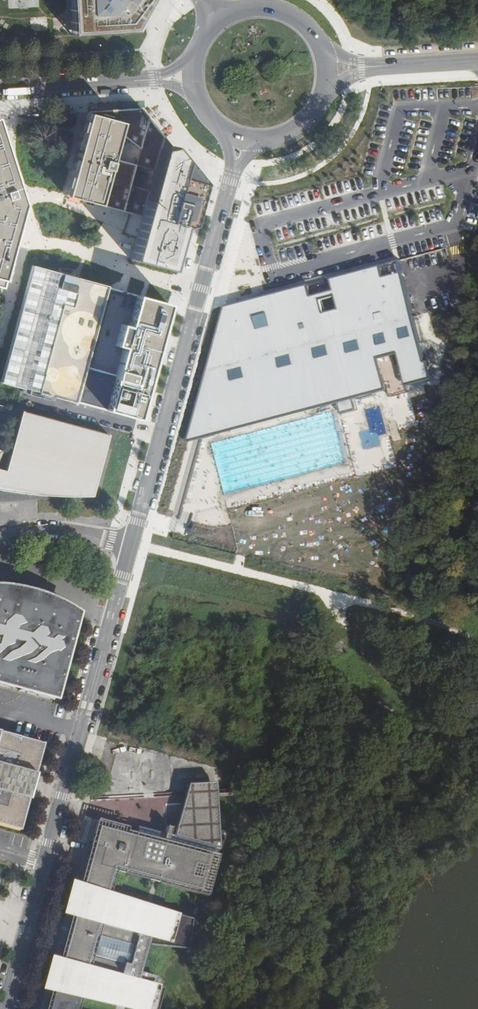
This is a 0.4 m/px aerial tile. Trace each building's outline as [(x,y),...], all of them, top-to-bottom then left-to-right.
[(94,36),(139,34),(151,6),(156,0),(73,0),(74,7),(92,5),(94,36)] [(92,5),(74,7),(77,38),(94,36),(92,5)] [(141,108),(89,111),(66,190),(142,216),(131,260),(178,272),(202,183),(180,177),(185,162),(159,131),(141,108)] [(3,288),(23,198),(0,129),(0,287),(3,288)] [(293,223),(295,230),(309,226),(307,219),(293,223)] [(462,248),(475,249),(476,235),(462,234),(462,248)] [(303,259),(318,255),(315,243),(300,246),(303,259)] [(432,269),(438,268),(434,255),(428,257),(432,269)] [(258,296),(234,303),(199,436),(408,385),(434,379),(416,315),(401,260),(269,294),(258,296)] [(110,288),(36,268),(5,382),(139,417),(155,355),(169,305),(143,298),(110,289),(110,288)] [(199,436),(234,303),(221,306),(185,440),(199,436)] [(4,491),(29,495),(33,480),(82,493),(81,497),(97,497),(113,435),(24,411),(8,473),(0,471),(0,490),(4,491)] [(45,496),(81,497),(82,493),(33,480),(29,495),(41,496),(45,496)] [(61,702),(86,612),(84,612),(75,606),(66,601),(56,596),(46,592),(43,591),(25,587),(14,585),(3,584),(0,584),(0,686),(36,695),(61,702)] [(20,832),(31,794),(44,747),(0,734),(0,826),(20,832)] [(213,800),(213,783),(184,785),(182,792),(181,796),(180,802),(213,800)] [(213,800),(180,802),(171,836),(216,848),(213,800)] [(172,883),(194,889),(204,853),(130,833),(132,826),(98,816),(97,821),(80,885),(71,918),(60,959),(53,985),(87,994),(145,1008),(157,1008),(163,986),(144,982),(147,974),(141,973),(151,938),(166,943),(174,914),(164,911),(171,886),(172,883)] [(216,848),(171,836),(151,831),(132,826),(130,833),(204,853),(194,889),(172,883),(171,886),(205,895),(218,849),(216,848)] [(87,994),(53,985),(51,992),(47,1008),(83,1008),(87,994)]
